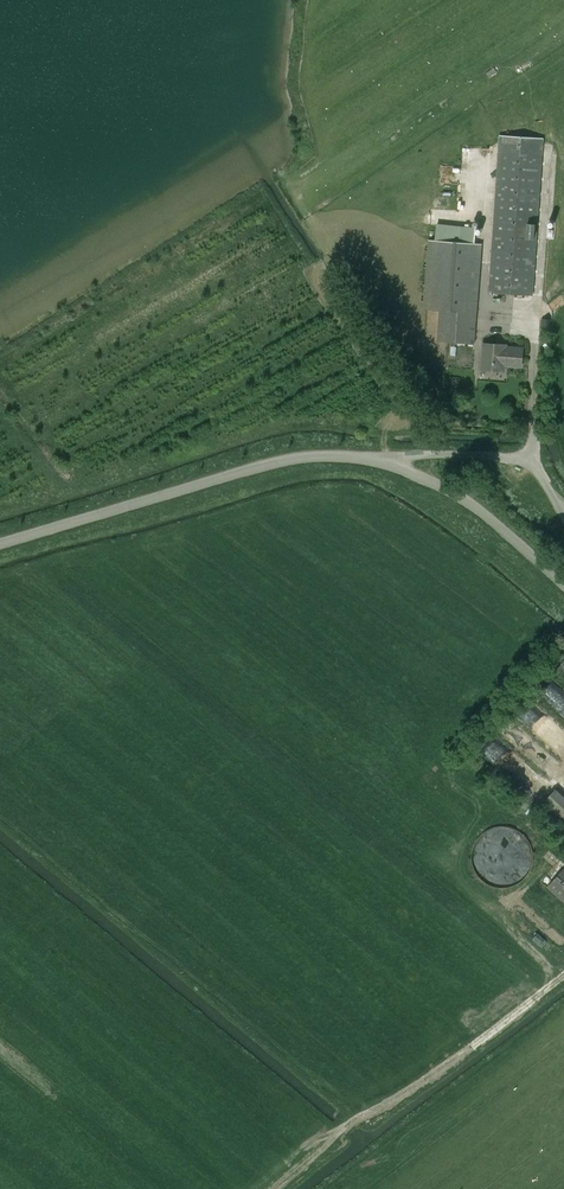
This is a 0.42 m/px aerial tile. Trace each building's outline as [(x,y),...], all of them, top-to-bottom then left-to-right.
[(499,153),(497,153),(489,293),(533,295),(542,156),(543,139),(500,136),(499,153)] [(431,162),(419,163),(420,182),(432,181),(431,162)] [(433,205),(434,194),(422,193),(422,204),(433,205)] [(457,225),(437,223),(435,240),(427,240),(423,302),(427,302),(427,308),(440,309),(437,340),(474,343),(481,243),(455,242),(457,225)] [(551,338),(552,320),(541,319),(540,337),(551,338)] [(505,365),(521,366),(523,348),(506,347),(506,345),(482,344),(481,369),(495,370),(495,363),(505,363),(505,365)] [(556,788),(537,809),(563,833),(563,796),(556,788)] [(519,824),(470,839),(485,888),(534,873),(519,824)] [(546,887),(563,903),(563,868),(546,887)]
